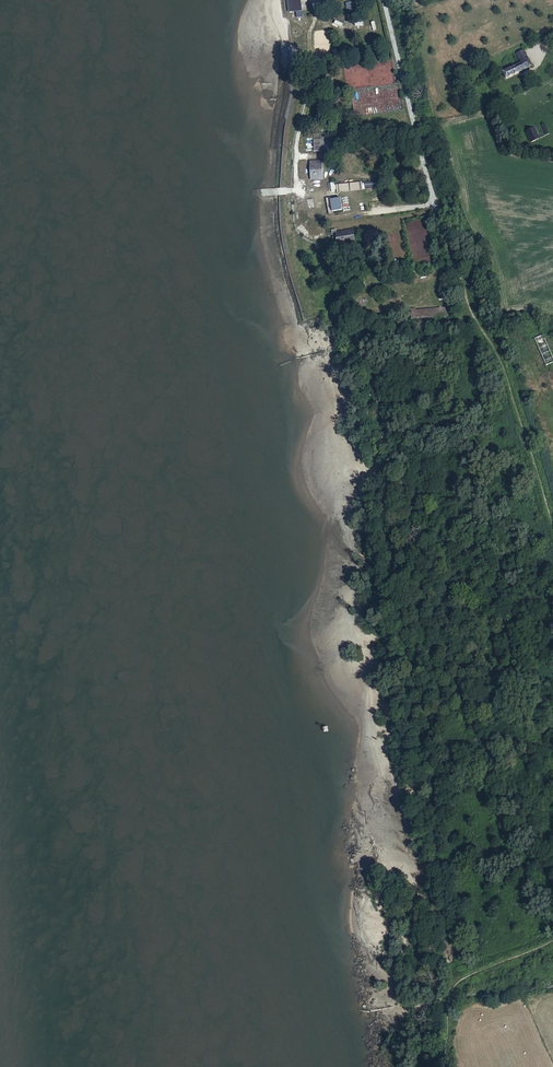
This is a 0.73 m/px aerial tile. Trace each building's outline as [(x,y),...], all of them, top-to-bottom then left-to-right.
[(301,0),(288,0),(289,12),(298,11),(302,11),(301,0)] [(528,57),(525,50),(517,54),(520,61),(528,57)] [(532,66),(528,57),(520,61),(522,63),(503,71),(506,78),(532,66)] [(534,128),(527,132),(531,142),(539,139),(534,128)] [(317,136),(314,136),(314,151),(321,151),(332,151),(332,136),(321,137),(321,140),(320,140),(320,136),(318,136),(318,140),(317,140),(317,136)] [(322,162),(316,162),(316,166),(311,166),(312,180),(322,179),(322,162)] [(362,183),(337,185),(338,192),(363,189),(362,183)] [(330,198),(326,199),(329,215),(333,214),(333,212),(331,204),(335,204),(334,200),(331,200),(330,198)] [(343,210),(340,198),(334,200),(335,204),(331,204),(333,212),(343,210)] [(354,229),(335,232),(338,247),(356,244),(354,229)] [(450,307),(439,308),(440,317),(440,318),(452,317),(450,307)] [(439,308),(416,310),(417,319),(440,317),(439,308)] [(535,339),(546,365),(552,363),(552,358),(543,335),(535,339)] [(515,350),(528,345),(525,340),(513,345),(515,350)]
